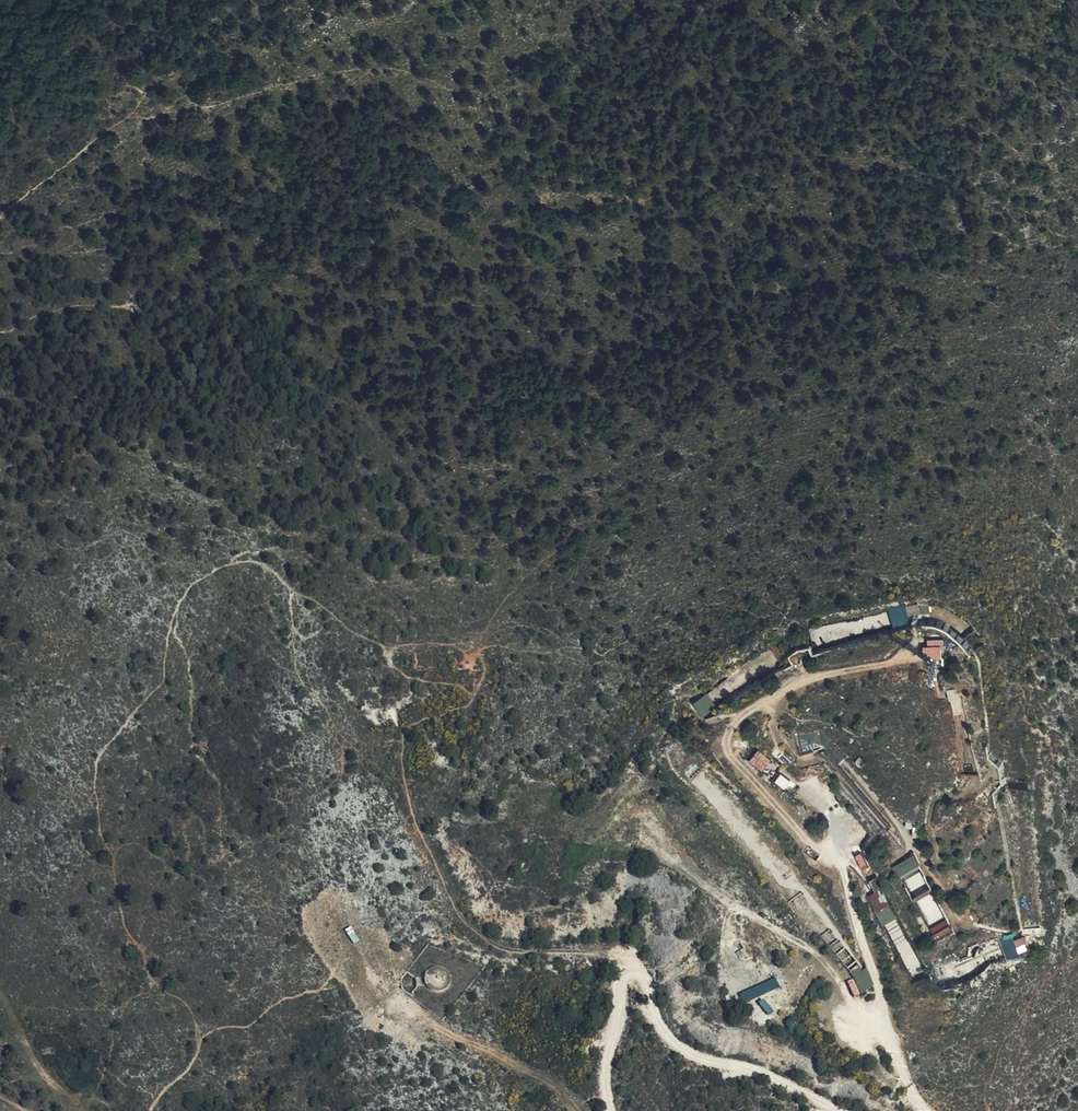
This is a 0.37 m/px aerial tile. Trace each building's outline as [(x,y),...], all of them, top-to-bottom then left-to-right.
[(906,601),(889,606),(894,626),(912,622),(906,601)] [(926,655),(944,655),(944,635),(926,636),(926,655)] [(715,708),(707,695),(691,705),(699,718),(715,708)] [(758,749),(751,760),(765,769),(773,758),(758,749)] [(900,877),(920,866),(913,854),(893,865),(900,877)] [(872,879),(875,891),(884,888),(880,877),(872,879)] [(884,924),(899,917),(884,889),(869,896),(884,924)] [(952,928),(949,919),(932,925),(935,935),(952,928)] [(1021,955),(1019,945),(1028,942),(1025,932),(1001,939),(1007,959),(1021,955)] [(775,976),(739,995),(744,1004),(780,985),(775,976)]
